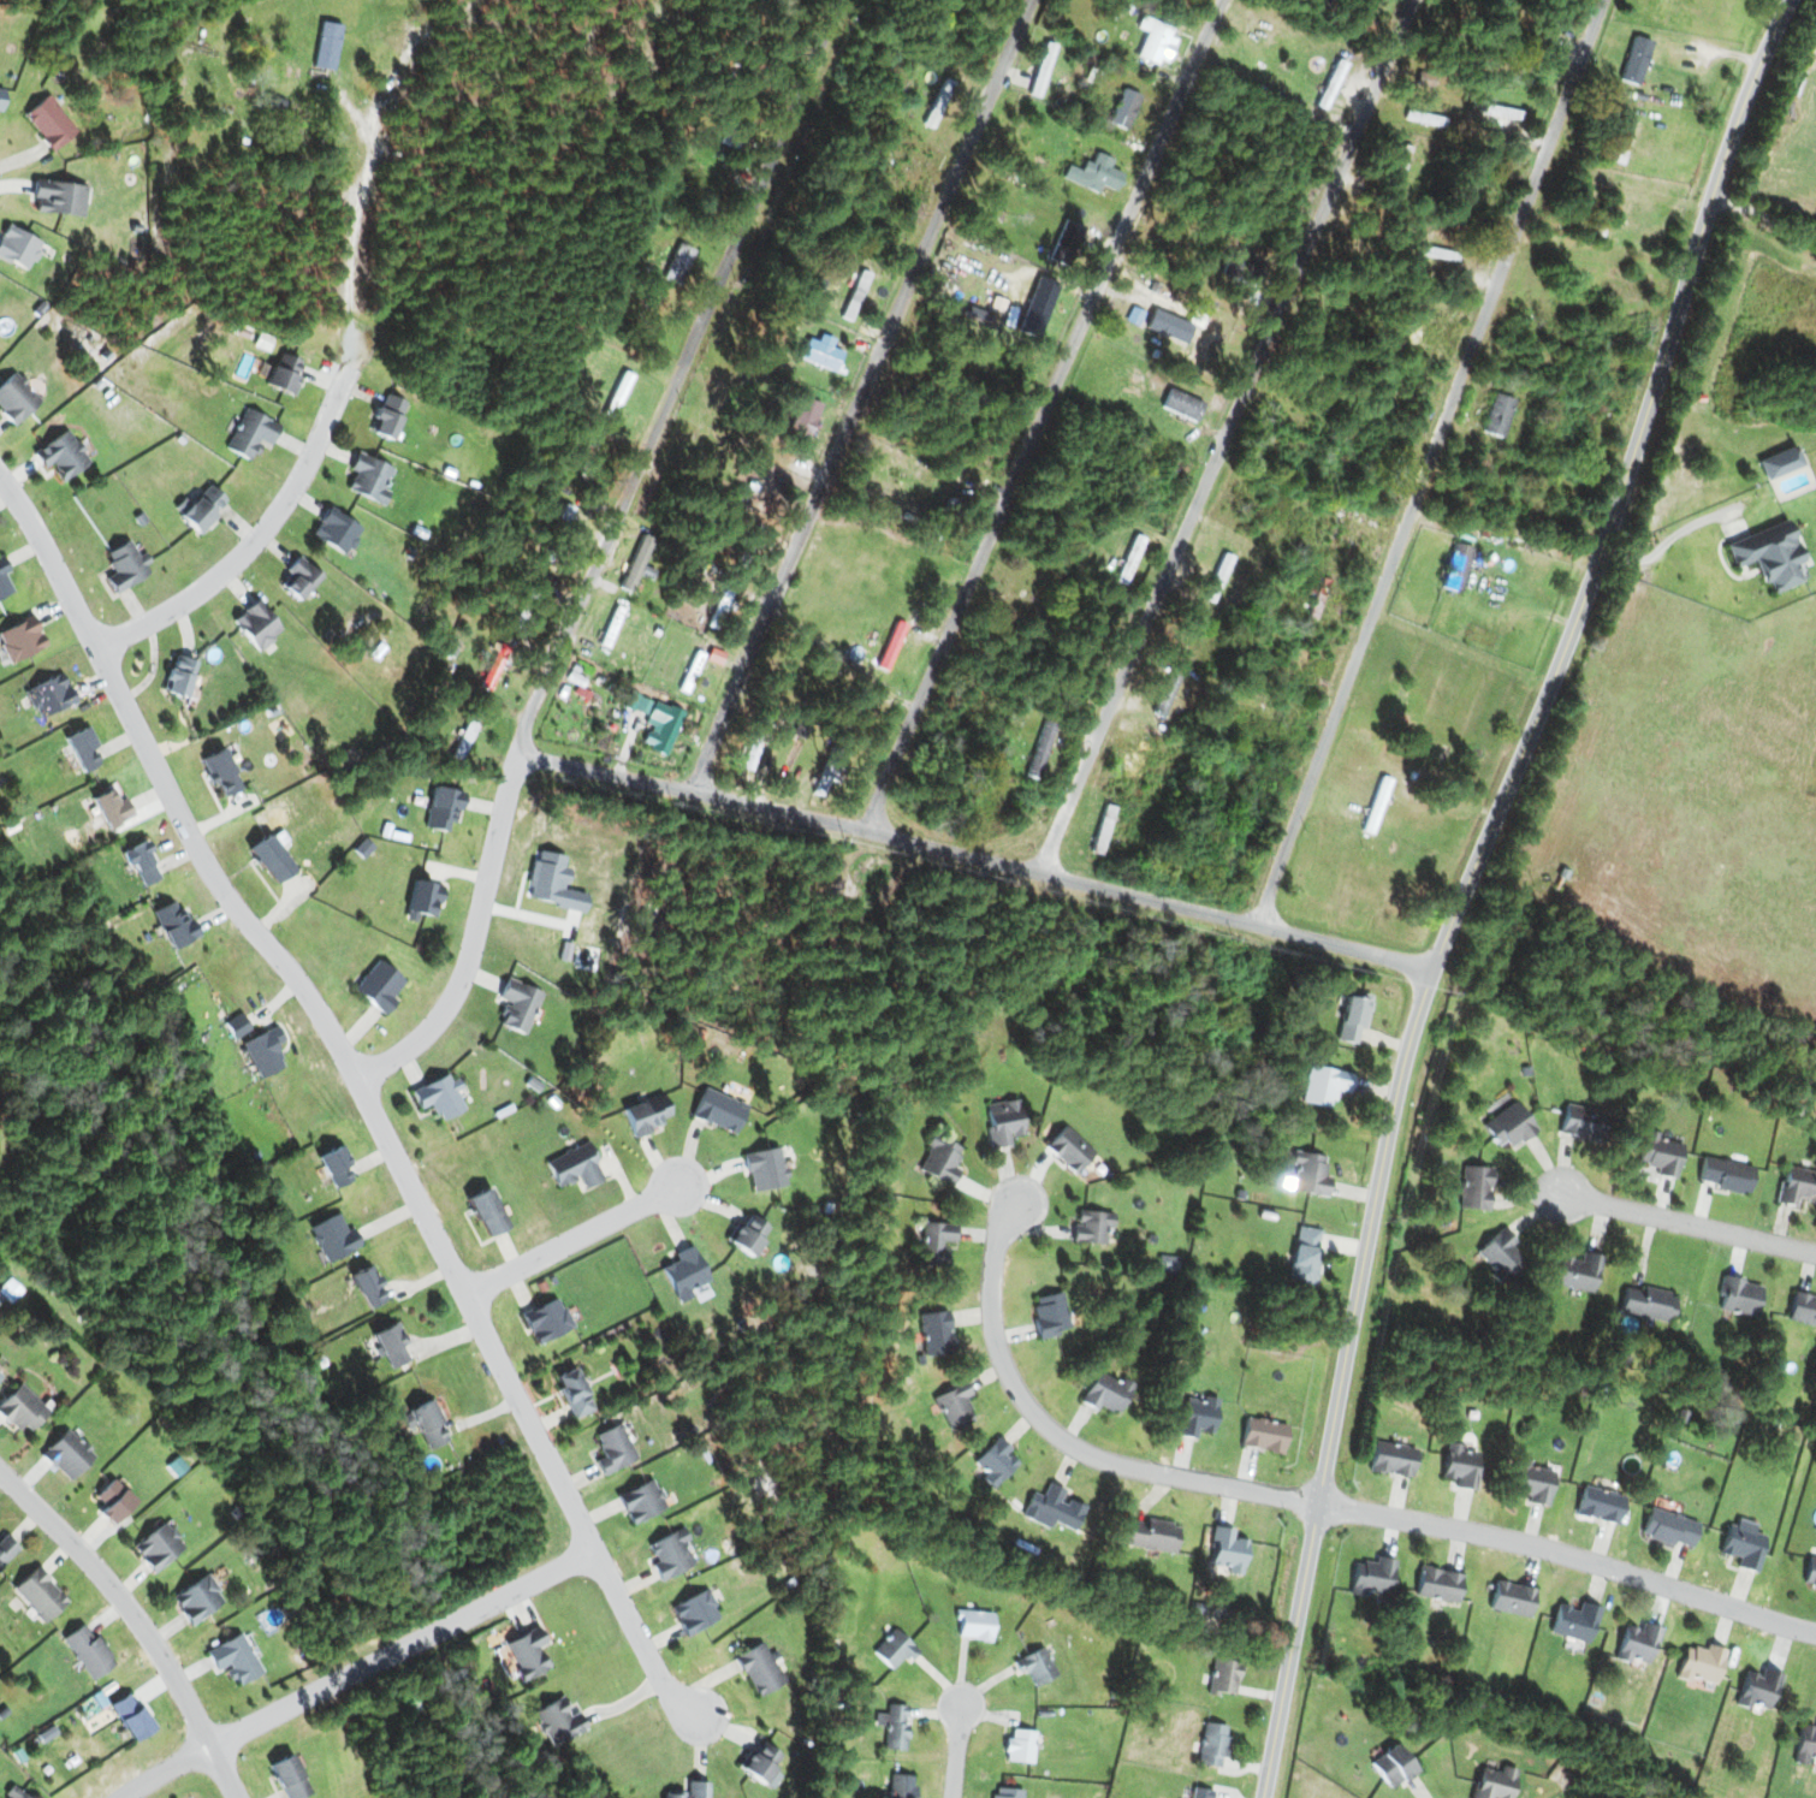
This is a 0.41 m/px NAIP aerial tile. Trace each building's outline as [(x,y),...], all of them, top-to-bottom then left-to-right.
[(1182,28),(1161,18),(1143,54),(1164,64),(1182,28)] [(350,23),(325,20),(319,70),(344,73),(350,23)] [(1642,85),(1654,40),(1634,34),(1622,80),(1642,85)] [(1066,44),(1052,39),(1034,93),(1048,98),(1066,44)] [(1355,63),(1343,57),(1321,104),(1333,110),(1355,63)] [(945,119),(961,82),(949,77),(933,114),(945,119)] [(1149,94),(1130,86),(1113,123),(1132,132),(1149,94)] [(81,132),(52,94),(27,113),(56,151),(81,132)] [(1482,114),(1522,123),(1525,111),(1485,102),(1482,114)] [(1450,126),(1452,117),(1412,109),(1410,118),(1450,126)] [(1417,147),(1405,143),(1392,184),(1404,188),(1417,147)] [(1104,195),(1118,160),(1101,153),(1086,187),(1104,195)] [(1487,168),(1477,164),(1464,198),(1474,201),(1487,168)] [(84,217),(88,186),(36,180),(32,210),(84,217)] [(1056,254),(1074,263),(1091,229),(1073,220),(1056,254)] [(43,239),(4,226),(0,238),(0,259),(33,270),(43,239)] [(1419,252),(1457,262),(1459,255),(1421,245),(1419,252)] [(878,276),(864,270),(845,318),(859,323),(878,276)] [(1058,289),(1045,283),(1025,328),(1038,334),(1058,289)] [(1229,323),(1216,318),(1196,364),(1208,370),(1229,323)] [(845,353),(814,338),(805,358),(836,373),(845,353)] [(282,369),(271,365),(264,386),(290,394),(301,360),(287,356),(282,369)] [(44,401),(14,371),(0,385),(0,405),(20,425),(44,401)] [(1199,424),(1209,405),(1175,387),(1165,406),(1199,424)] [(1504,439),(1517,400),(1495,393),(1482,432),(1504,439)] [(786,436),(806,445),(826,406),(806,396),(786,436)] [(273,446),(283,425),(250,410),(230,451),(252,461),(262,441),(273,446)] [(90,462),(71,429),(36,449),(48,469),(54,466),(61,478),(90,462)] [(347,489),(381,503),(395,468),(361,454),(347,489)] [(1474,481),(1465,477),(1458,496),(1468,500),(1474,481)] [(175,511),(191,531),(227,504),(212,483),(175,511)] [(580,510),(567,504),(544,549),(557,556),(580,510)] [(313,531),(343,556),(364,531),(334,506),(313,531)] [(1809,577),(1788,523),(1728,546),(1736,567),(1753,560),(1766,594),(1809,577)] [(119,580),(110,583),(113,593),(151,577),(135,538),(107,550),(119,580)] [(277,584),(298,602),(322,574),(300,556),(277,584)] [(0,559),(0,601),(20,589),(3,557),(0,559)] [(1308,616),(1319,620),(1333,581),(1321,577),(1308,616)] [(262,652),(285,628),(255,598),(232,622),(262,652)] [(711,631),(723,634),(731,603),(719,600),(711,631)] [(0,635),(0,638),(15,664),(50,645),(34,616),(0,635)] [(159,687),(182,699),(199,664),(176,652),(159,687)] [(1155,712),(1168,719),(1192,675),(1178,668),(1155,712)] [(25,694),(44,720),(76,697),(57,671),(25,694)] [(682,711),(652,701),(648,714),(650,715),(639,747),(665,757),(682,711)] [(483,715),(471,711),(455,757),(467,762),(483,715)] [(65,734),(78,773),(104,764),(91,726),(65,734)] [(221,797),(240,786),(218,747),(199,758),(221,797)] [(815,793),(828,798),(845,754),(833,749),(815,793)] [(110,830),(136,812),(118,784),(91,802),(110,830)] [(457,834),(465,792),(434,786),(430,809),(437,811),(434,829),(457,834)] [(1091,852),(1104,856),(1121,809),(1109,804),(1091,852)] [(296,871),(271,831),(248,846),(272,886),(296,871)] [(121,849),(128,874),(141,870),(144,884),(161,880),(150,841),(121,849)] [(437,924),(450,879),(420,871),(407,916),(437,924)] [(197,937),(184,899),(153,909),(166,947),(197,937)] [(359,992),(380,1012),(409,983),(388,963),(359,992)] [(545,993),(507,978),(499,997),(508,1000),(498,1024),(527,1036),(545,993)] [(1336,1042),(1363,1044),(1365,996),(1338,995),(1336,1042)] [(226,1024),(234,1038),(250,1029),(241,1015),(226,1024)] [(287,1042),(278,1025),(243,1044),(261,1079),(287,1065),(278,1047),(287,1042)] [(1299,1103),(1329,1108),(1332,1092),(1347,1095),(1351,1073),(1306,1065),(1299,1103)] [(436,1119),(464,1110),(451,1073),(409,1088),(416,1110),(431,1105),(436,1119)] [(748,1109),(708,1085),(691,1114),(731,1137),(748,1109)] [(632,1137),(677,1117),(666,1094),(622,1114),(632,1137)] [(986,1147),(1013,1145),(1012,1136),(1022,1135),(1020,1101),(983,1103),(986,1147)] [(1498,1152),(1527,1133),(1510,1106),(1481,1124),(1498,1152)] [(1041,1146),(1069,1174),(1090,1153),(1062,1125),(1041,1146)] [(1681,1177),(1690,1142),(1649,1132),(1641,1167),(1681,1177)] [(962,1150),(932,1134),(914,1170),(943,1185),(962,1150)] [(353,1177),(346,1167),(354,1162),(341,1142),(316,1159),(336,1189),(353,1177)] [(606,1178),(585,1145),(548,1168),(561,1189),(580,1177),(587,1189),(606,1178)] [(753,1191),(788,1185),(780,1147),(746,1154),(753,1191)] [(1330,1159),(1291,1151),(1289,1165),(1295,1166),(1291,1191),(1323,1197),(1330,1159)] [(1759,1166),(1707,1157),(1702,1185),(1755,1193),(1759,1166)] [(1815,1202),(1815,1172),(1790,1165),(1781,1203),(1799,1208),(1801,1198),(1815,1202)] [(1458,1208),(1488,1210),(1491,1169),(1461,1167),(1458,1208)] [(466,1197),(483,1242),(511,1231),(494,1186),(466,1197)] [(723,1240),(745,1258),(769,1229),(747,1211),(723,1240)] [(1071,1242),(1107,1245),(1110,1214),(1074,1211),(1071,1242)] [(313,1224),(326,1260),(358,1249),(346,1213),(313,1224)] [(944,1267),(945,1242),(952,1243),(953,1225),(922,1223),(919,1266),(944,1267)] [(1319,1230),(1293,1228),(1289,1284),(1315,1286),(1319,1230)] [(1497,1229),(1473,1252),(1501,1281),(1525,1258),(1497,1229)] [(693,1297),(689,1287),(708,1280),(694,1245),(674,1252),(677,1261),(661,1267),(675,1305),(693,1297)] [(1593,1294),(1602,1257),(1586,1254),(1584,1262),(1557,1256),(1551,1283),(1593,1294)] [(364,1309),(389,1298),(374,1263),(348,1275),(364,1309)] [(20,1305),(32,1291),(16,1277),(4,1291),(20,1305)] [(1756,1316),(1762,1284),(1724,1277),(1718,1309),(1756,1316)] [(1677,1294),(1623,1283),(1618,1312),(1671,1323),(1677,1294)] [(1792,1290),(1784,1318),(1815,1327),(1815,1297),(1792,1290)] [(1029,1299),(1036,1338),(1069,1332),(1062,1293),(1029,1299)] [(573,1326),(558,1297),(521,1316),(535,1345),(573,1326)] [(921,1312),(921,1354),(949,1354),(949,1312),(921,1312)] [(392,1369),(410,1358),(402,1345),(410,1341),(398,1320),(372,1334),(392,1369)] [(553,1376),(573,1420),(594,1409),(574,1366),(553,1376)] [(1114,1418),(1132,1388),(1098,1367),(1080,1397),(1114,1418)] [(967,1394),(958,1380),(930,1397),(950,1430),(971,1417),(960,1398),(967,1394)] [(50,1408),(24,1381),(0,1405),(0,1411),(24,1435),(50,1408)] [(1219,1400),(1182,1394),(1176,1434),(1213,1439),(1219,1400)] [(414,1436),(421,1433),(428,1446),(444,1438),(439,1427),(445,1424),(431,1398),(402,1414),(414,1436)] [(1290,1426),(1244,1416),(1238,1446),(1284,1455),(1290,1426)] [(596,1429),(600,1468),(629,1465),(626,1427),(596,1429)] [(96,1455),(68,1428),(44,1454),(72,1480),(96,1455)] [(993,1487),(1018,1461),(994,1438),(969,1463),(993,1487)] [(1371,1470),(1415,1478),(1421,1448),(1376,1440),(1371,1470)] [(1486,1451),(1449,1443),(1441,1481),(1477,1489),(1486,1451)] [(1514,1492),(1536,1495),(1535,1504),(1551,1505),(1556,1466),(1518,1461),(1514,1492)] [(665,1507),(653,1479),(615,1495),(627,1523),(665,1507)] [(139,1496),(113,1481),(94,1511),(119,1527),(139,1496)] [(1071,1533),(1083,1508),(1062,1498),(1065,1491),(1047,1482),(1040,1497),(1031,1493),(1023,1510),(1071,1533)] [(1577,1516),(1619,1525),(1625,1495),(1584,1486),(1577,1516)] [(1640,1533),(1689,1551),(1699,1524),(1650,1506),(1640,1533)] [(1178,1526),(1125,1516),(1119,1544),(1173,1553),(1178,1526)] [(159,1573),(187,1545),(163,1521),(135,1549),(159,1573)] [(1739,1567),(1751,1573),(1767,1541),(1730,1522),(1716,1549),(1742,1561),(1739,1567)] [(646,1544),(662,1579),(698,1562),(683,1528),(646,1544)] [(1238,1531),(1215,1528),(1209,1564),(1228,1567),(1227,1572),(1244,1575),(1249,1540),(1238,1538),(1238,1531)] [(5,1532),(0,1537),(0,1569),(21,1549),(5,1532)] [(1356,1559),(1351,1592),(1388,1598),(1395,1560),(1375,1557),(1374,1563),(1356,1559)] [(1805,1557),(1800,1589),(1815,1592),(1815,1559),(1805,1557)] [(1412,1596),(1456,1604),(1462,1574),(1417,1566),(1412,1596)] [(66,1598),(35,1567),(13,1588),(44,1620),(66,1598)] [(227,1601),(208,1573),(174,1596),(192,1624),(227,1601)] [(1533,1589),(1491,1579),(1484,1607),(1526,1618),(1533,1589)] [(708,1589),(670,1605),(682,1635),(721,1618),(708,1589)] [(1574,1610),(1553,1604),(1545,1632),(1585,1644),(1595,1608),(1576,1602),(1574,1610)] [(956,1639),(993,1639),(993,1611),(956,1611),(956,1639)] [(90,1679),(114,1664),(87,1620),(63,1635),(90,1679)] [(1611,1656),(1647,1667),(1657,1631),(1621,1621),(1611,1656)] [(507,1642),(524,1680),(557,1666),(540,1627),(507,1642)] [(871,1651),(890,1671),(915,1647),(895,1627),(871,1651)] [(231,1668),(231,1676),(248,1677),(250,1639),(213,1637),(211,1667),(231,1668)] [(756,1695),(784,1684),(768,1641),(739,1653),(756,1695)] [(1723,1650),(1682,1642),(1675,1676),(1717,1684),(1723,1650)] [(1059,1674),(1044,1645),(1014,1661),(1021,1675),(1028,1671),(1036,1686),(1059,1674)] [(1237,1664),(1213,1659),(1207,1690),(1232,1695),(1237,1664)] [(1767,1710),(1780,1685),(1748,1667),(1735,1692),(1767,1710)] [(125,1739),(147,1726),(127,1691),(106,1704),(125,1739)] [(550,1746),(583,1729),(565,1694),(532,1711),(550,1746)] [(905,1750),(905,1704),(888,1704),(888,1714),(877,1714),(877,1724),(886,1724),(886,1750),(905,1750)] [(1801,1719),(1791,1762),(1804,1765),(1806,1755),(1815,1758),(1815,1723),(1801,1719)] [(1224,1767),(1226,1725),(1201,1724),(1200,1766),(1224,1767)] [(1033,1732),(1005,1728),(1001,1760),(1029,1763),(1033,1732)] [(755,1787),(781,1754),(758,1737),(733,1770),(755,1787)] [(1370,1763),(1392,1789),(1418,1767),(1396,1741),(1370,1763)] [(282,1797),(298,1797),(309,1793),(290,1753),(267,1764),(282,1797)] [(1516,1772),(1482,1764),(1473,1797),(1509,1797),(1516,1772)] [(914,1776),(893,1773),(889,1797),(910,1797),(914,1776)] [(658,1797),(709,1797),(709,1781),(686,1782),(686,1794),(658,1794),(658,1797)] [(11,1797),(30,1797),(11,1786),(5,1794),(11,1797)] [(1192,1788),(1190,1797),(1211,1797),(1212,1791),(1192,1788)]
